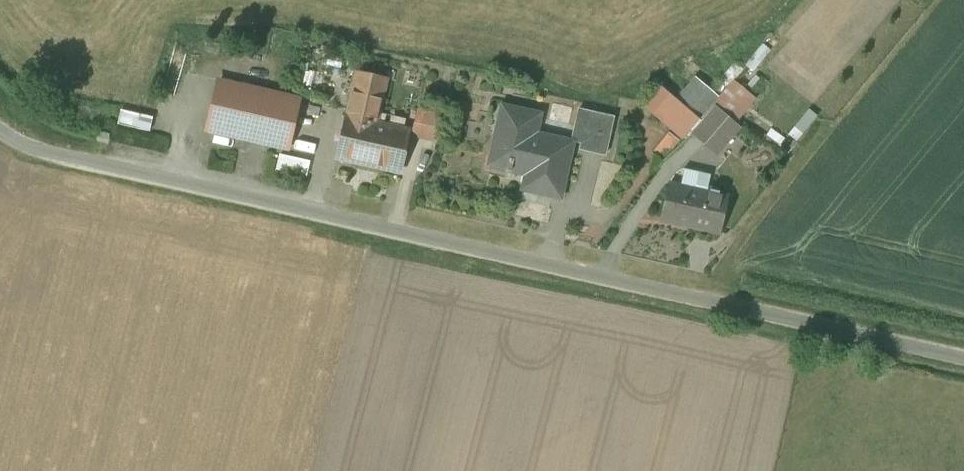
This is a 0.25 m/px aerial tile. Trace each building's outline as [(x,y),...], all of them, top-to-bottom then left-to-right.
[(357,72),(337,158),(400,172),(410,129),(378,122),(388,79),(357,72)] [(647,109),(674,129),(658,149),(671,159),(717,100),(743,120),(761,97),(736,79),(724,95),(698,75),(681,96),(666,85),(647,109)] [(299,99),(219,81),(219,82),(209,128),(208,129),(210,130),(210,129),(285,146),(288,147),(288,146),(299,101),(299,99)] [(573,142),(536,134),(540,114),(503,106),(491,161),(509,165),(507,170),(511,171),(514,161),(526,163),(524,171),(526,172),(527,169),(542,173),(537,192),(559,197),(562,180),(573,142)] [(716,107),(694,133),(706,143),(728,117),(716,107)] [(419,109),(419,139),(443,139),(443,109),(419,109)] [(614,117),(579,109),(574,134),(583,136),(581,149),(606,154),(614,117)] [(153,117),(123,110),(122,114),(120,124),(150,131),(153,117)] [(814,110),(793,134),(799,140),(821,116),(814,110)] [(310,161),(281,155),(277,168),(307,175),(310,161)] [(728,197),(670,183),(662,219),(720,233),(728,197)]
